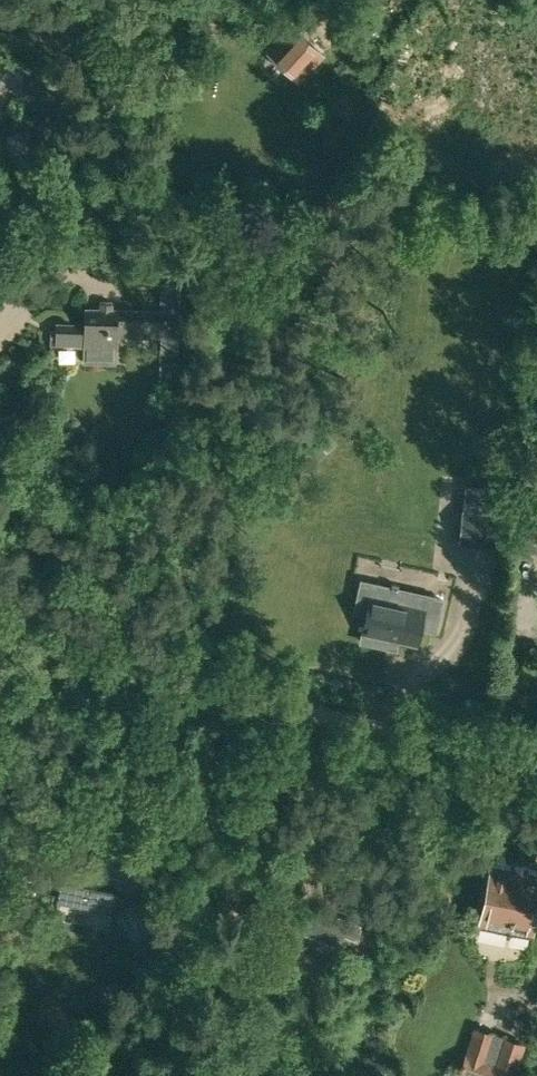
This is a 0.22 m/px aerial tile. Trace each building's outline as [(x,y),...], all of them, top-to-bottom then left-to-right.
[(323,54),(293,27),(269,53),(299,80),(323,54)] [(17,94),(54,109),(63,86),(26,71),(17,94)] [(84,344),(116,345),(118,316),(144,317),(144,332),(163,332),(164,311),(85,309),(84,325),(56,324),(56,343),(84,343),(84,344)] [(160,383),(180,383),(180,362),(160,361),(160,383)] [(106,394),(130,393),(129,381),(105,382),(106,394)] [(458,543),(500,547),(505,500),(474,497),(473,511),(462,510),(458,543)] [(536,553),(536,520),(524,517),(523,522),(516,521),(511,547),(536,553)] [(466,549),(455,555),(472,585),(483,578),(466,549)] [(364,631),(416,643),(420,626),(433,628),(442,586),(412,579),(407,604),(372,596),(364,631)] [(73,849),(60,847),(57,858),(70,861),(73,849)] [(531,933),(536,901),(536,873),(492,864),(481,924),(531,933)] [(120,927),(138,954),(163,937),(153,922),(151,923),(135,898),(127,902),(116,900),(118,891),(62,880),(59,899),(117,910),(125,923),(120,927)] [(306,930),(339,943),(343,931),(353,935),(358,922),(315,905),(306,930)] [(525,1042),(505,1034),(474,1025),(466,1052),(465,1052),(458,1074),(466,1075),(515,1075),(525,1042)] [(521,1075),(536,1075),(536,1070),(528,1064),(521,1075)]
